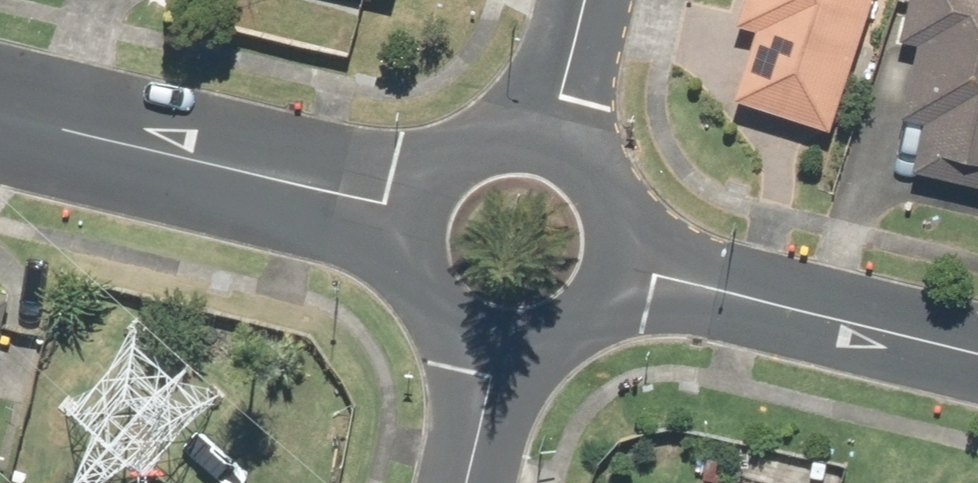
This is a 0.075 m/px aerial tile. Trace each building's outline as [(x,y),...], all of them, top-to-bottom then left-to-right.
[(867,0),(732,0),(725,20),(754,31),(728,103),(819,135),(867,0)] [(894,40),(908,43),(891,113),(915,118),(903,169),(977,187),(977,0),(904,0),(894,40)]
